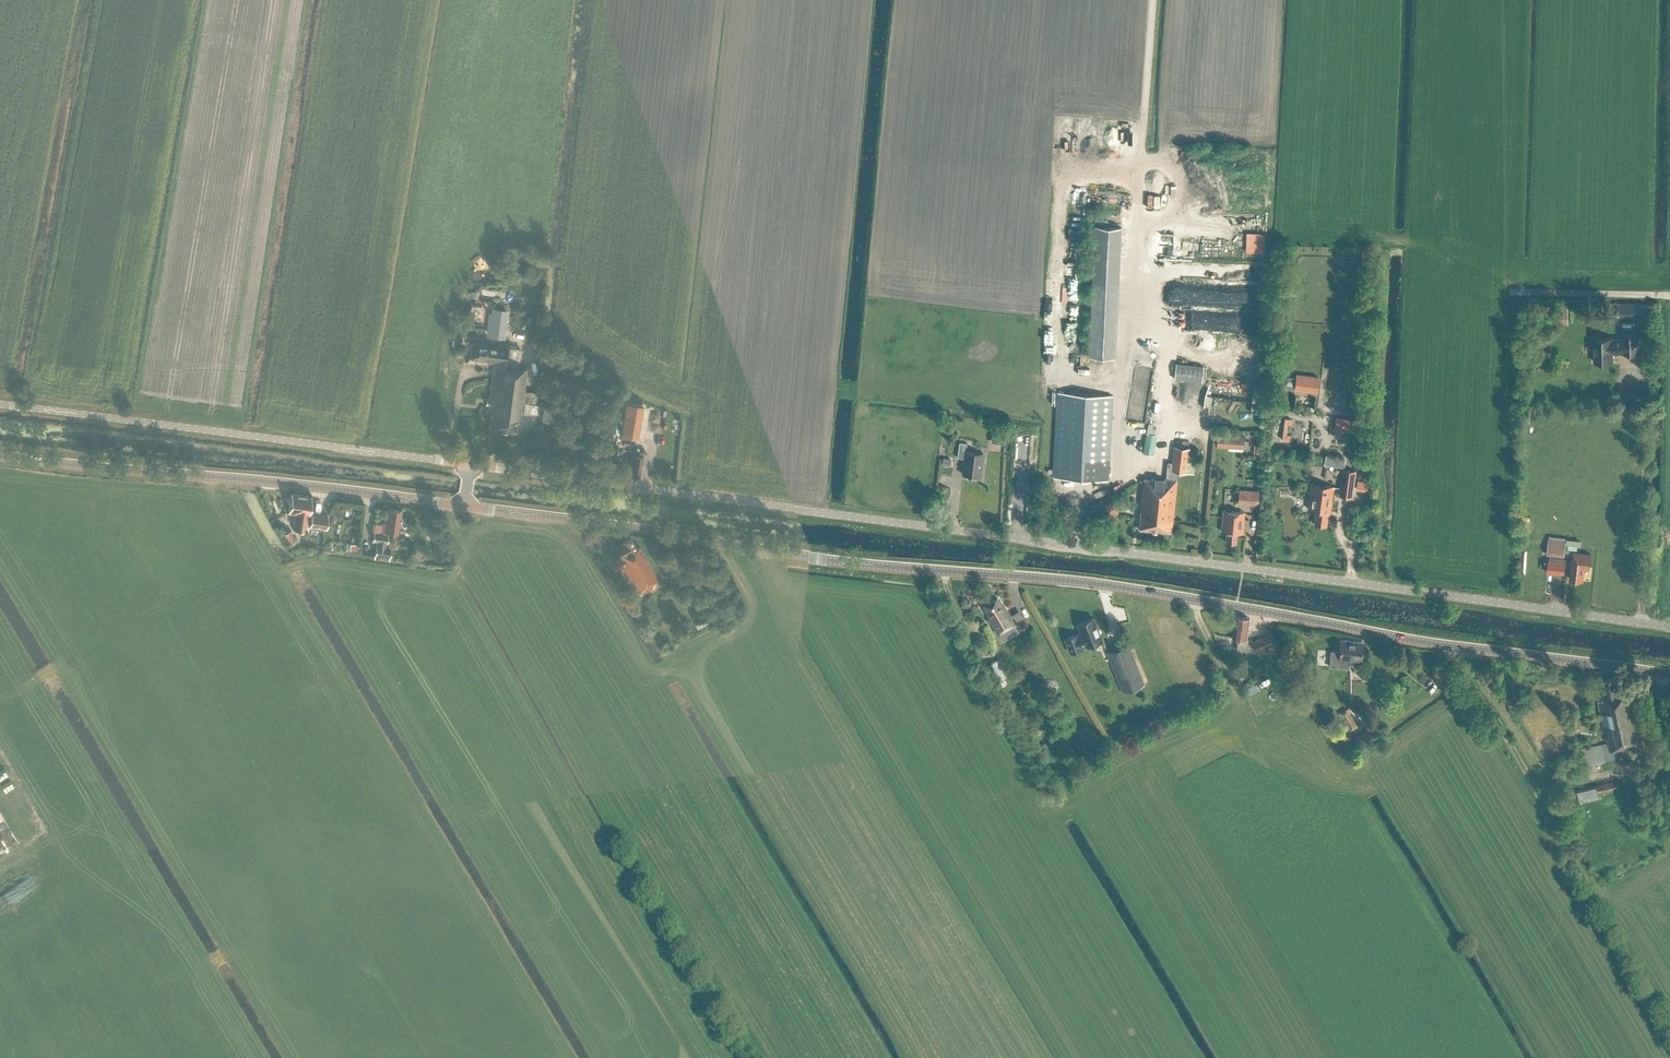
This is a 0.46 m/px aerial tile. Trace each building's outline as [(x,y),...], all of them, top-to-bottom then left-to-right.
[(1063,131),(1083,131),(1083,127),(1094,127),(1094,123),(1063,122),(1063,131)] [(1167,200),(1168,177),(1160,177),(1159,200),(1167,200)] [(1092,351),(1120,351),(1124,222),(1096,221),(1092,351)] [(1063,342),(1080,342),(1084,222),(1069,222),(1067,258),(1051,258),(1051,272),(1058,273),(1058,280),(1065,280),(1063,342)] [(1251,225),(1250,245),(1268,246),(1269,225),(1251,225)] [(1236,266),(1236,255),(1216,255),(1216,266),(1236,266)] [(1240,256),(1239,267),(1261,270),(1263,260),(1240,256)] [(1220,294),(1261,295),(1261,278),(1223,277),(1223,282),(1190,281),(1189,286),(1220,287),(1220,294)] [(1217,290),(1187,290),(1187,302),(1200,302),(1200,298),(1217,298),(1217,290)] [(1633,304),(1622,304),(1622,316),(1633,316),(1633,304)] [(1235,314),(1235,305),(1219,305),(1219,313),(1235,314)] [(1567,319),(1575,314),(1570,305),(1561,309),(1567,319)] [(504,338),(507,311),(494,310),(490,336),(504,338)] [(1543,331),(1528,331),(1528,344),(1543,344),(1543,331)] [(1639,351),(1639,331),(1623,332),(1623,336),(1613,336),(1613,335),(1594,336),(1594,360),(1613,360),(1612,351),(1639,351)] [(473,343),(473,345),(471,359),(494,362),(509,363),(509,359),(507,359),(509,348),(473,343)] [(1542,348),(1529,348),(1529,358),(1542,358),(1542,348)] [(536,392),(524,390),(527,368),(518,367),(519,365),(509,363),(494,362),(487,414),(491,414),(489,427),(515,431),(517,415),(521,415),(522,403),(535,405),(536,392)] [(1201,381),(1202,365),(1175,363),(1174,379),(1201,381)] [(1287,385),(1294,386),(1294,388),(1316,391),(1318,376),(1296,373),(1296,376),(1288,375),(1287,385)] [(1250,410),(1253,384),(1206,379),(1203,406),(1250,410)] [(1027,382),(1026,406),(1037,406),(1037,382),(1027,382)] [(1107,479),(1112,394),(1057,391),(1053,476),(1107,479)] [(627,403),(622,435),(639,438),(645,406),(627,403)] [(1150,429),(1151,415),(1133,413),(1132,427),(1150,429)] [(1284,417),(1281,438),(1289,439),(1289,434),(1286,433),(1288,423),(1291,424),(1292,418),(1284,417)] [(1344,417),(1342,431),(1349,432),(1351,418),(1344,417)] [(1036,426),(1027,426),(1026,433),(1021,433),(1021,447),(1036,448),(1036,426)] [(1216,431),(1216,444),(1242,445),(1243,433),(1216,431)] [(1153,454),(1156,434),(1146,432),(1142,452),(1153,454)] [(979,476),(982,453),(965,451),(966,443),(958,442),(956,457),(963,458),(961,474),(979,476)] [(1193,473),(1195,451),(1189,451),(1189,447),(1173,445),(1171,461),(1167,461),(1165,478),(1152,476),(1151,478),(1143,478),(1140,517),(1139,528),(1171,531),(1177,471),(1193,473)] [(645,464),(647,453),(639,452),(639,455),(632,454),(629,475),(639,476),(641,464),(645,464)] [(1326,453),(1325,463),(1334,464),(1336,454),(1326,453)] [(1351,496),(1355,470),(1342,468),(1338,494),(1351,496)] [(1329,511),(1333,485),(1311,482),(1308,507),(1315,508),(1314,522),(1326,524),(1327,511),(1329,511)] [(1238,493),(1236,486),(1227,488),(1229,495),(1238,493)] [(1259,490),(1239,489),(1238,502),(1258,503),(1259,490)] [(292,493),(289,512),(295,513),(293,527),(305,529),(307,515),(308,515),(311,496),(292,493)] [(1110,504),(1109,512),(1117,512),(1118,505),(1110,504)] [(385,543),(386,543),(387,534),(384,534),(385,531),(397,533),(401,510),(388,508),(385,523),(382,523),(381,533),(374,532),(373,541),(378,542),(377,546),(376,546),(374,558),(388,560),(390,547),(385,546),(385,543)] [(1244,511),(1223,509),(1221,530),(1226,530),(1226,541),(1236,541),(1236,531),(1242,531),(1244,511)] [(658,585),(660,584),(659,582),(653,570),(639,547),(636,549),(630,537),(622,542),(623,544),(615,548),(620,557),(610,563),(614,571),(623,566),(638,593),(656,583),(658,585)] [(1552,550),(1551,554),(1564,556),(1566,539),(1549,537),(1547,550),(1552,550)] [(1570,578),(1582,579),(1584,566),(1590,567),(1591,554),(1574,551),(1573,560),(1572,560),(1570,578)] [(1564,573),(1565,560),(1548,558),(1547,571),(1564,573)] [(989,616),(988,616),(998,632),(1014,623),(1005,607),(1004,607),(997,597),(983,605),(989,616)] [(1123,613),(1132,612),(1130,600),(1122,601),(1123,613)] [(1246,638),(1249,616),(1235,615),(1232,636),(1238,637),(1236,648),(1246,650),(1248,638),(1246,638)] [(1093,616),(1078,622),(1081,631),(1065,637),(1070,651),(1102,638),(1093,616)] [(1268,634),(1253,640),(1256,650),(1272,644),(1268,634)] [(1361,659),(1362,640),(1341,639),(1340,650),(1330,650),(1329,666),(1349,667),(1349,664),(1353,664),(1354,658),(1361,659)] [(1123,691),(1144,683),(1128,643),(1107,651),(1123,691)] [(1275,658),(1279,666),(1284,664),(1280,656),(1275,658)] [(982,666),(991,684),(1006,676),(996,659),(982,666)] [(1609,751),(1643,743),(1631,686),(1618,689),(1616,676),(1604,678),(1607,691),(1600,693),(1601,700),(1599,700),(1609,751)] [(1350,729),(1357,724),(1347,708),(1339,712),(1350,729)] [(1616,779),(1597,783),(1577,788),(1580,802),(1600,797),(1599,792),(1618,787),(1616,779)] [(1557,802),(1563,822),(1568,820),(1562,800),(1557,802)]
